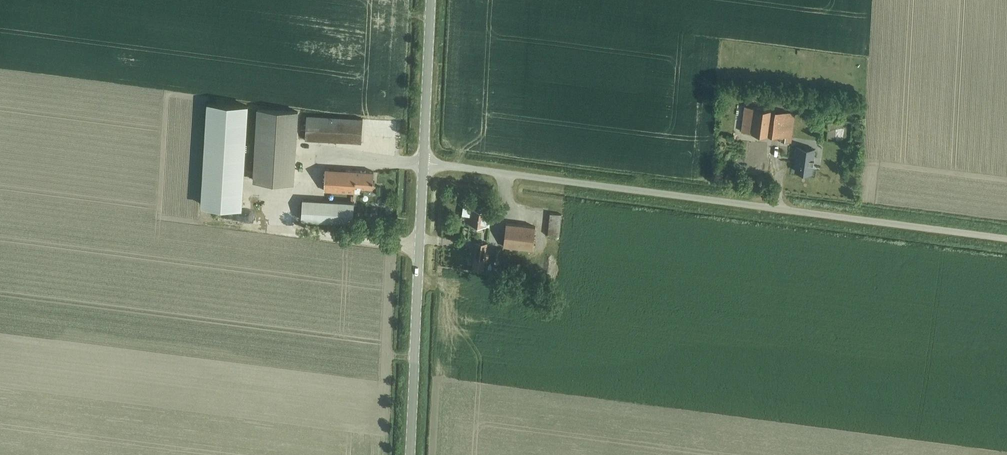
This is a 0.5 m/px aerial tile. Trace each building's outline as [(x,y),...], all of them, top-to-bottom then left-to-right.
[(201,204),(242,206),(248,106),(207,103),(201,204)] [(784,142),(790,143),(794,112),(745,106),(742,131),(780,136),(785,136),(784,142)] [(255,181),(296,183),(298,112),(258,110),(255,181)] [(306,139),(361,142),(363,118),(307,116),(306,139)] [(797,156),(795,170),(811,173),(814,149),(797,147),(796,155),(797,156)] [(355,186),(373,187),(374,171),(325,169),(324,191),(355,192),(355,186)] [(472,222),(472,223),(490,225),(491,217),(488,217),(488,210),(478,208),(479,200),(466,198),(463,214),(472,215),(472,222)] [(302,200),(302,220),(353,223),(354,202),(302,200)] [(549,235),(559,236),(561,214),(551,213),(549,235)] [(526,249),(533,250),(535,226),(506,223),(504,246),(515,248),(514,254),(525,256),(526,249)] [(475,271),(484,272),(487,248),(477,248),(475,271)] [(493,264),(500,265),(502,249),(495,248),(493,264)]
